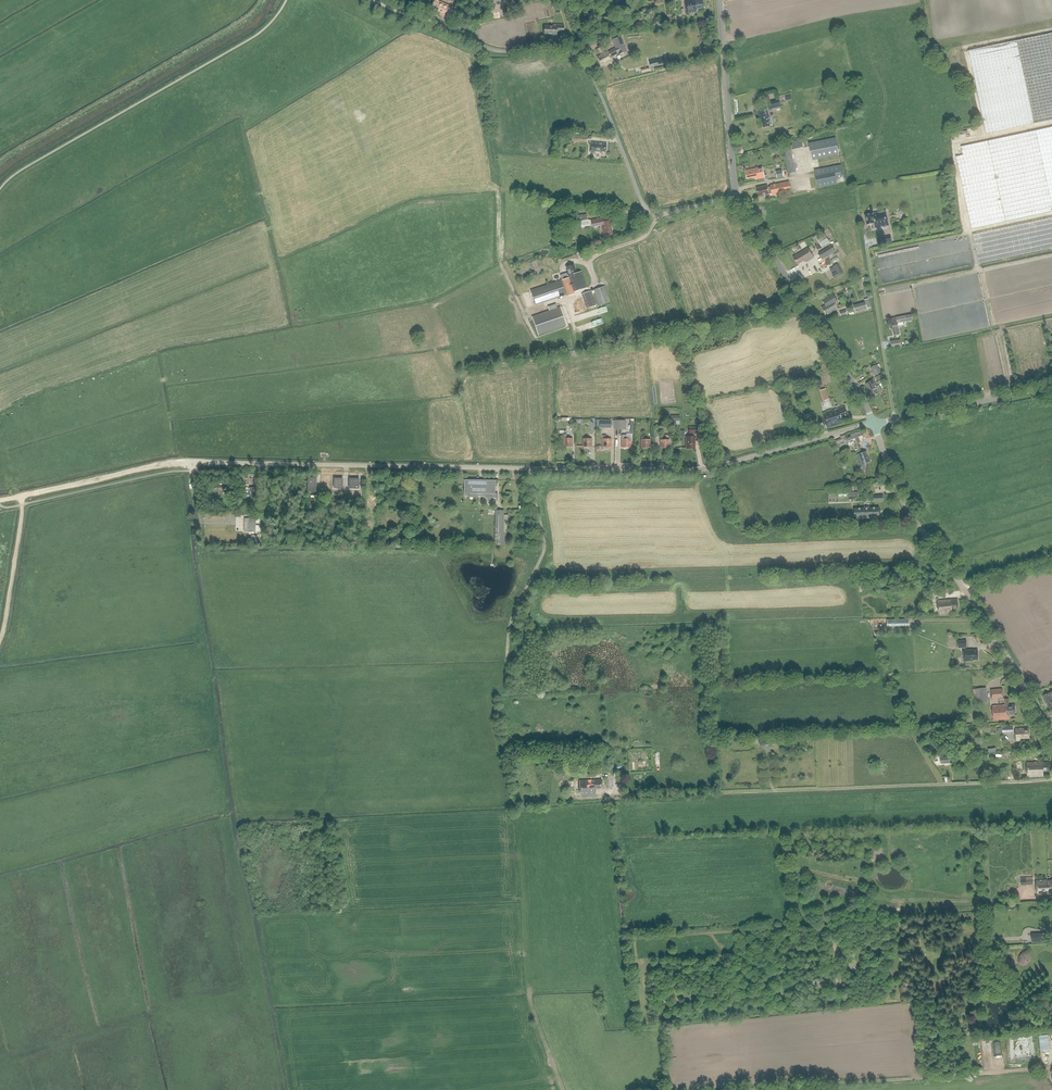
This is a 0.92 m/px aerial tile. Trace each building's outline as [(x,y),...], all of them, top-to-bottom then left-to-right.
[(436,11),(435,13),(450,20),(455,8),(436,0),(435,0),(431,8),(436,11)] [(704,9),(703,0),(696,0),(685,2),(687,14),(696,12),(696,10),(704,9)] [(563,32),(564,25),(553,24),(553,26),(544,26),(544,34),(557,34),(557,31),(563,32)] [(1051,120),(1051,33),(969,51),(986,134),(1051,120)] [(618,54),(626,51),(621,36),(612,39),(615,48),(608,52),(608,51),(604,53),(601,47),(598,49),(601,55),(597,57),(601,65),(605,62),(606,64),(613,60),(611,57),(617,54),(618,54)] [(527,62),(535,61),(534,57),(515,59),(516,65),(527,64),(527,62)] [(768,107),(767,107),(757,110),(759,118),(761,118),(764,127),(770,126),(772,125),(771,121),(769,121),(768,117),(769,117),(767,110),(781,107),(779,99),(767,102),(768,107)] [(1051,212),(1051,127),(961,147),(963,155),(956,157),(972,229),(1004,222),(1004,223),(1051,212)] [(836,137),(809,143),(812,160),(839,155),(836,137)] [(600,152),(600,151),(606,152),(607,143),(600,143),(600,142),(591,142),(590,153),(595,154),(596,151),(600,152)] [(764,178),(765,177),(764,175),(762,167),(745,171),(747,179),(755,177),(756,180),(764,178)] [(835,173),(816,177),(818,187),(837,184),(836,180),(843,179),(842,173),(835,174),(835,173)] [(772,196),(791,192),(789,181),(770,185),(770,187),(768,187),(767,186),(757,188),(758,196),(772,194),(772,196)] [(875,228),(888,225),(885,211),(865,215),(867,225),(874,223),(875,228)] [(592,227),(602,225),(604,237),(613,236),(610,221),(607,221),(606,217),(591,220),(592,227)] [(973,235),(979,264),(1051,248),(1051,218),(973,235)] [(905,221),(899,222),(900,232),(907,231),(905,221)] [(821,247),(830,242),(827,238),(824,233),(817,237),(816,235),(813,237),(817,244),(815,245),(818,250),(822,247),(821,247)] [(880,245),(892,243),(890,236),(879,237),(880,245)] [(832,245),(818,253),(822,260),(836,251),(832,245)] [(804,262),(814,257),(809,247),(793,257),(797,264),(803,261),(804,262)] [(536,305),(567,294),(567,296),(575,293),(574,291),(586,287),(581,271),(577,272),(574,264),(566,266),(568,272),(560,275),(562,279),(531,290),(536,305)] [(833,266),(837,272),(832,274),(835,279),(843,274),(837,264),(833,266)] [(593,290),(599,305),(610,302),(604,286),(593,290)] [(582,294),(587,308),(596,305),(591,291),(582,294)] [(826,305),(822,307),(826,314),(828,313),(829,315),(837,309),(834,304),(837,302),(832,293),(823,299),(826,305)] [(864,300),(864,302),(853,305),(856,313),(868,310),(867,308),(871,307),(868,298),(864,300)] [(550,310),(532,316),(539,335),(566,326),(560,307),(557,308),(555,304),(549,307),(550,310)] [(891,323),(890,324),(890,328),(891,329),(892,329),(893,329),(894,335),(899,334),(898,326),(903,325),(903,322),(913,320),(912,314),(911,314),(906,315),(892,318),(892,322),(891,322),(891,323)] [(606,336),(618,334),(616,326),(604,329),(606,336)] [(900,339),(891,341),(892,347),(892,348),(901,347),(900,339)] [(871,368),(875,376),(881,372),(877,364),(871,368)] [(879,393),(882,391),(880,387),(878,388),(874,380),(866,384),(874,396),(879,393)] [(826,388),(820,390),(824,401),(829,399),(826,388)] [(842,418),(849,416),(845,406),(822,414),(827,428),(843,423),(842,418)] [(600,419),(600,427),(610,427),(611,420),(600,419)] [(615,420),(615,429),(626,429),(626,420),(615,420)] [(686,437),(686,449),(695,449),(696,437),(694,437),(694,436),(699,436),(699,434),(700,434),(700,428),(689,428),(689,434),(689,437),(686,437)] [(848,444),(852,443),(852,445),(862,441),(861,439),(864,438),(861,431),(857,433),(845,437),(848,444)] [(564,434),(564,438),(563,446),(572,447),(573,438),(567,438),(567,434),(564,434)] [(606,435),(603,435),(602,447),(611,448),(611,439),(606,439),(606,435)] [(622,436),(622,439),(622,448),(631,448),(631,439),(626,439),(626,436),(622,436)] [(650,440),(645,439),(645,437),(641,437),(641,448),(650,448),(650,440)] [(583,438),(583,447),(592,447),(592,439),(587,438),(583,438)] [(669,440),(660,440),(660,448),(669,449),(669,440)] [(865,451),(859,454),(863,465),(870,462),(865,451)] [(316,489),(316,478),(308,477),(308,489),(316,489)] [(343,488),(343,478),(334,478),(334,488),(343,488)] [(359,489),(359,479),(349,479),(349,488),(359,489)] [(464,480),(464,493),(469,493),(485,494),(485,495),(485,497),(492,497),(492,494),(495,494),(495,493),(495,480),(464,480)] [(230,487),(227,486),(214,486),(214,491),(218,491),(218,494),(223,494),(223,491),(227,491),(227,493),(230,493),(230,487)] [(879,507),(854,508),(855,517),(879,516),(879,507)] [(495,514),(495,544),(502,544),(503,514),(495,514)] [(244,518),(244,531),(260,532),(260,518),(244,518)] [(952,609),(958,608),(957,599),(938,601),(939,615),(953,613),(952,609)] [(971,660),(978,660),(978,651),(970,651),(970,650),(964,650),(964,661),(971,661),(971,660)] [(976,693),(977,703),(987,702),(986,687),(976,688),(976,689),(973,689),(973,694),(976,693)] [(1003,697),(1003,688),(990,689),(991,699),(999,698),(999,697),(1003,697)] [(1051,708),(1051,697),(1050,692),(1042,696),(1045,704),(1047,703),(1049,709),(1051,708)] [(1009,714),(1015,714),(1015,705),(1009,705),(1008,699),(1004,699),(1005,705),(992,706),(993,721),(1009,719),(1009,714)] [(1021,738),(1029,738),(1029,728),(1015,729),(1016,741),(1021,741),(1021,738)] [(1043,772),(1049,771),(1049,762),(1043,762),(1027,763),(1027,777),(1043,776),(1043,772)] [(579,768),(579,778),(590,777),(589,767),(579,768)] [(574,786),(581,785),(581,796),(595,795),(595,788),(601,788),(601,779),(596,780),(580,781),(574,782),(574,786)] [(1033,877),(1020,877),(1020,885),(1034,884),(1033,877)] [(1036,881),(1037,896),(1051,895),(1051,880),(1036,881)] [(1049,933),(1032,934),(1032,943),(1049,942),(1049,933)]
